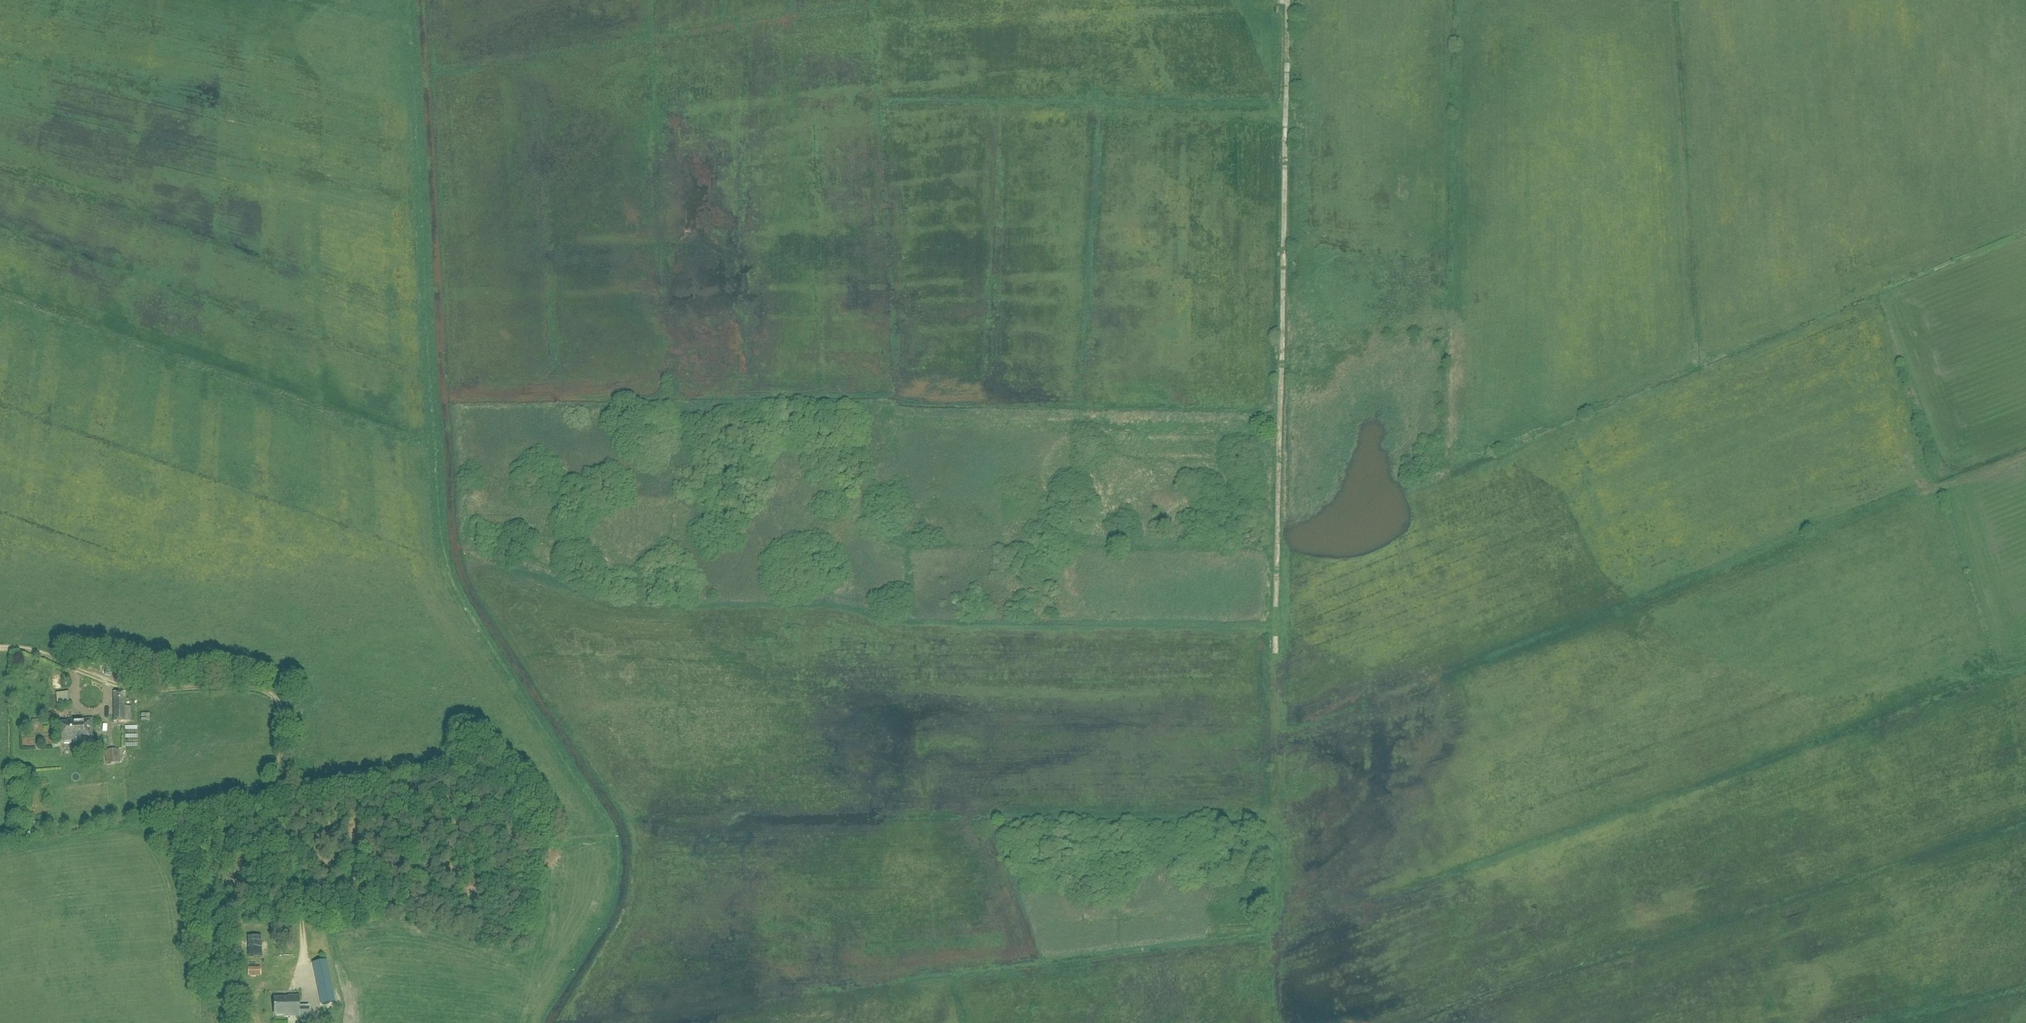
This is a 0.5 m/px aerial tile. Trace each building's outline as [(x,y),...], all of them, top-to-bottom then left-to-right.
[(125,722),(125,694),(114,694),(114,722),(125,722)] [(71,725),(61,725),(62,743),(63,743),(64,745),(72,744),(72,743),(73,750),(88,749),(88,740),(91,739),(90,722),(71,723),(71,725)] [(109,749),(109,759),(117,759),(118,750),(109,749)] [(248,956),(260,956),(259,937),(247,937),(248,956)] [(248,977),(261,976),(261,968),(248,968),(248,977)] [(315,1003),(328,1003),(326,978),(314,978),(315,1003)] [(299,1006),(299,997),(292,997),(292,998),(274,998),(274,1015),(284,1015),(284,1017),(299,1016),(299,1019),(308,1019),(308,1006),(299,1006)]
